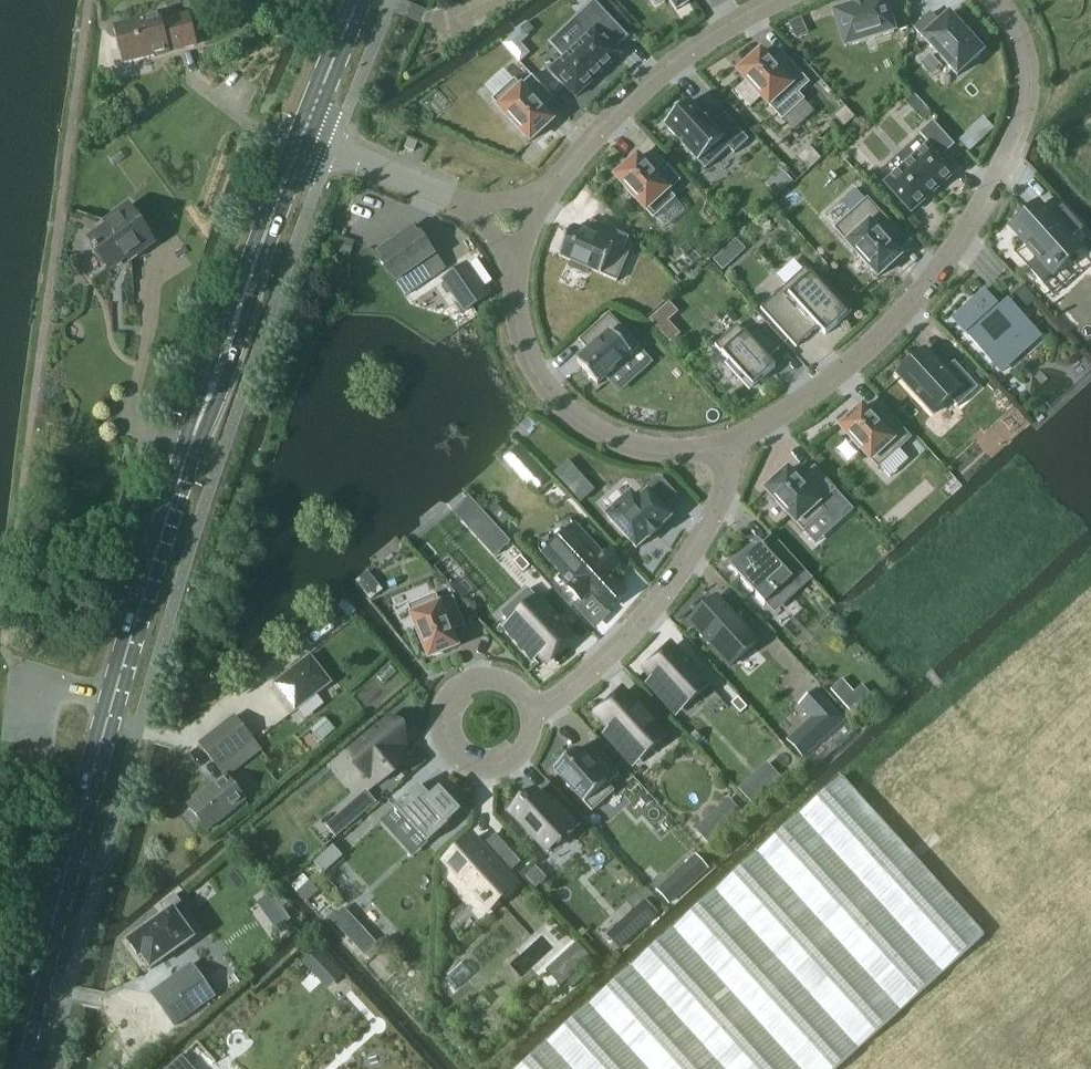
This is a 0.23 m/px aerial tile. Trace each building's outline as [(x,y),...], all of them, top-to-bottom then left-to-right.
[(593,30),(551,71),(576,97),(620,54),(611,45),(625,31),(595,0),(594,0),(579,15),(593,30)] [(677,13),(697,0),(669,0),(677,13)] [(845,44),(896,37),(890,0),(884,0),(839,6),(845,44)] [(139,23),(116,29),(125,64),(148,58),(148,57),(158,54),(163,53),(196,44),(189,18),(188,13),(162,20),(161,17),(139,23)] [(984,52),(950,14),(939,24),(931,15),(917,28),(925,37),(924,38),(958,76),(984,52)] [(520,44),(528,36),(522,29),(504,44),(520,62),(529,54),(520,44)] [(774,62),(762,49),(736,72),(770,109),(772,107),(783,120),(805,100),(799,93),(810,83),(783,53),(774,62)] [(554,99),(532,76),(521,86),(515,79),(493,100),(499,106),(497,108),(531,144),(556,121),(544,108),(554,99)] [(836,116),(845,126),(856,117),(847,107),(836,116)] [(686,112),(662,135),(704,177),(731,153),(726,148),(737,136),(716,115),(702,128),(686,112)] [(921,138),(879,179),(906,207),(951,165),(936,149),(948,138),(926,116),(912,128),(921,138)] [(415,152),(418,143),(419,142),(409,139),(405,148),(415,152)] [(649,168),(638,157),(616,177),(654,219),(677,198),(670,191),(681,181),(660,158),(649,168)] [(1038,201),(1010,225),(1038,257),(1029,266),(1043,282),(1080,248),(1071,237),(1082,228),(1062,205),(1051,215),(1038,201)] [(126,263),(154,244),(129,207),(104,224),(106,228),(89,239),(110,269),(124,259),(126,263)] [(874,280),(901,253),(895,246),(906,236),(883,213),(873,223),(861,210),(832,239),(874,280)] [(573,229),(561,258),(618,282),(630,254),(624,251),(630,237),(593,222),(588,235),(573,229)] [(406,297),(447,268),(416,224),(375,253),(391,277),(406,297)] [(348,255),(353,242),(339,237),(334,250),(348,255)] [(734,261),(724,250),(715,260),(724,270),(734,261)] [(468,263),(444,279),(466,312),(490,295),(468,263)] [(806,268),(762,309),(798,347),(819,327),(827,335),(849,314),(806,268)] [(1012,296),(1024,309),(1035,299),(1023,286),(1012,296)] [(984,288),(951,319),(1002,373),(1041,335),(1007,299),(1000,306),(984,288)] [(590,352),(579,362),(599,384),(631,355),(643,369),(653,360),(640,347),(610,313),(580,341),(590,352)] [(738,325),(716,345),(754,386),(775,366),(769,358),(780,348),(759,326),(749,336),(738,325)] [(918,387),(963,431),(997,398),(974,377),(962,389),(940,367),(918,387)] [(859,408),(833,432),(872,476),(913,439),(891,414),(876,426),(859,408)] [(551,478),(529,454),(514,467),(530,485),(535,480),(544,490),(551,483),(548,480),(551,478)] [(788,469),(766,490),(804,531),(826,510),(821,505),(837,489),(816,467),(800,482),(788,469)] [(665,509),(679,497),(662,478),(656,478),(643,490),(646,493),(638,499),(631,491),(605,515),(637,551),(650,539),(651,540),(661,531),(660,529),(673,518),(665,509)] [(476,503),(459,518),(495,557),(511,542),(476,503)] [(575,523),(542,555),(561,575),(558,578),(582,603),(591,594),(608,613),(628,594),(611,576),(620,567),(606,552),(604,554),(575,523)] [(753,548),(733,567),(766,603),(776,594),(785,604),(813,579),(780,543),(769,552),(763,546),(757,552),(753,548)] [(365,591),(372,599),(383,591),(376,582),(365,591)] [(440,603),(437,594),(409,606),(412,614),(410,615),(429,661),(460,647),(454,631),(466,626),(454,598),(440,603)] [(539,595),(503,628),(534,661),(539,657),(548,668),(579,639),(539,595)] [(717,595),(690,620),(731,666),(759,641),(717,595)] [(672,642),(641,671),(650,680),(645,685),(676,718),(712,685),(672,642)] [(311,657),(276,684),(296,710),(331,683),(311,657)] [(624,688),(593,715),(607,731),(603,735),(632,768),(667,736),(624,688)] [(814,718),(796,734),(812,752),(846,721),(818,690),(801,705),(814,718)] [(714,703),(705,693),(698,699),(708,709),(714,703)] [(235,716),(200,745),(218,768),(254,740),(235,716)] [(395,732),(383,723),(343,756),(350,772),(363,780),(370,775),(375,781),(393,773),(401,757),(397,752),(403,746),(395,732)] [(579,750),(555,771),(593,812),(615,791),(609,784),(620,774),(599,751),(588,761),(579,750)] [(209,829),(248,798),(229,774),(189,803),(209,829)] [(518,1068),(836,1068),(985,934),(841,777),(518,1068)] [(753,803),(764,794),(750,780),(740,789),(753,803)] [(396,808),(429,843),(460,814),(441,794),(433,800),(420,786),(396,808)] [(538,791),(512,814),(548,853),(573,830),(574,831),(581,825),(557,798),(550,804),(538,791)] [(730,799),(708,819),(721,832),(742,812),(730,799)] [(473,835),(442,863),(475,899),(480,894),(490,905),(516,882),(509,875),(521,864),(496,836),(484,847),(473,835)] [(343,856),(334,847),(316,864),(324,873),(343,856)] [(138,963),(146,976),(184,949),(165,924),(176,916),(167,903),(147,916),(154,926),(121,950),(133,966),(138,963)] [(389,919),(376,930),(386,942),(399,930),(389,919)] [(376,944),(365,931),(352,943),(363,956),(376,944)] [(176,1024),(216,996),(193,963),(152,992),(176,1024)] [(183,1059),(171,1068),(192,1068),(183,1059)]
